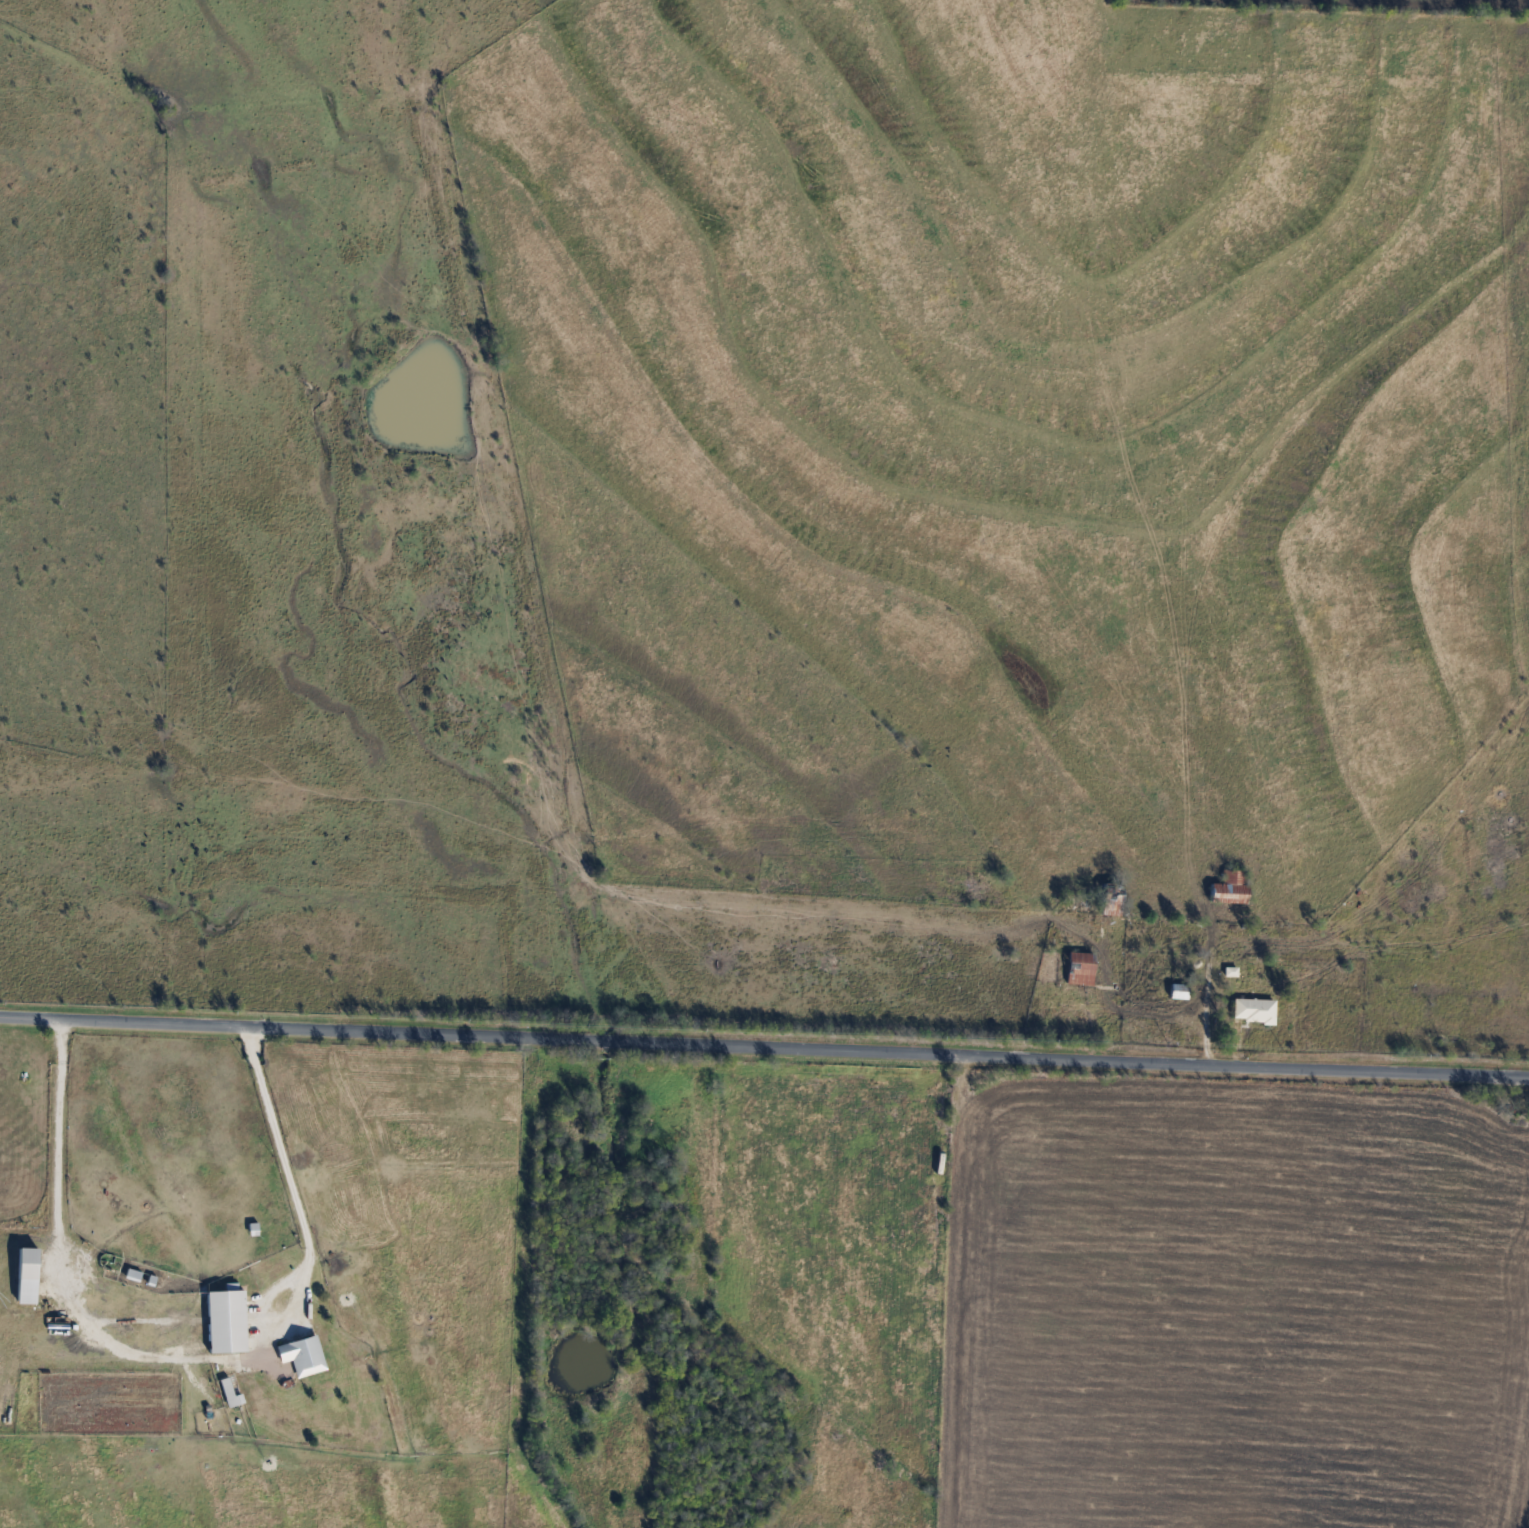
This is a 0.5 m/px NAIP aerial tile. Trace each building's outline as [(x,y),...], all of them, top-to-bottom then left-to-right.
[(1247,869),(1222,870),(1222,883),(1210,883),(1211,902),(1247,902),(1247,869)] [(1121,915),(1121,883),(1102,883),(1102,915),(1121,915)] [(1067,985),(1093,985),(1093,952),(1067,952),(1067,985)] [(1170,998),(1186,999),(1187,984),(1170,983),(1170,998)] [(1274,998),(1233,998),(1233,1022),(1274,1022),(1274,998)] [(36,1247),(18,1247),(18,1303),(36,1303),(36,1247)] [(245,1351),(243,1289),(207,1290),(208,1352),(245,1351)] [(296,1377),(325,1369),(316,1334),(276,1345),(280,1362),(291,1359),(296,1377)] [(240,1394),(232,1396),(227,1378),(220,1380),(228,1406),(243,1401),(240,1394)]
